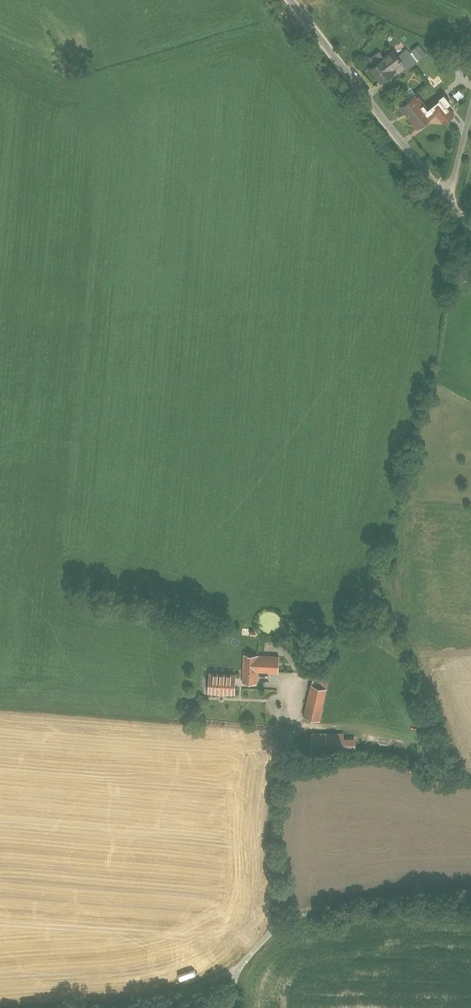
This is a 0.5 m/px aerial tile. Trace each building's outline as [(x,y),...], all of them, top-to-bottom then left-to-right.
[(399,43),(372,65),(386,82),(413,60),(399,43)] [(422,124),(443,107),(451,117),(462,109),(449,93),(439,101),(441,104),(437,107),(421,87),(404,100),(422,124)] [(223,700),(283,702),(284,678),(275,677),(276,667),(283,667),(283,650),(281,650),(247,648),(246,676),(224,676),(223,700)] [(318,672),(315,672),(307,712),(324,715),(332,675),(318,672)] [(348,738),(348,733),(314,733),(314,747),(360,748),(360,738),(348,738)]
